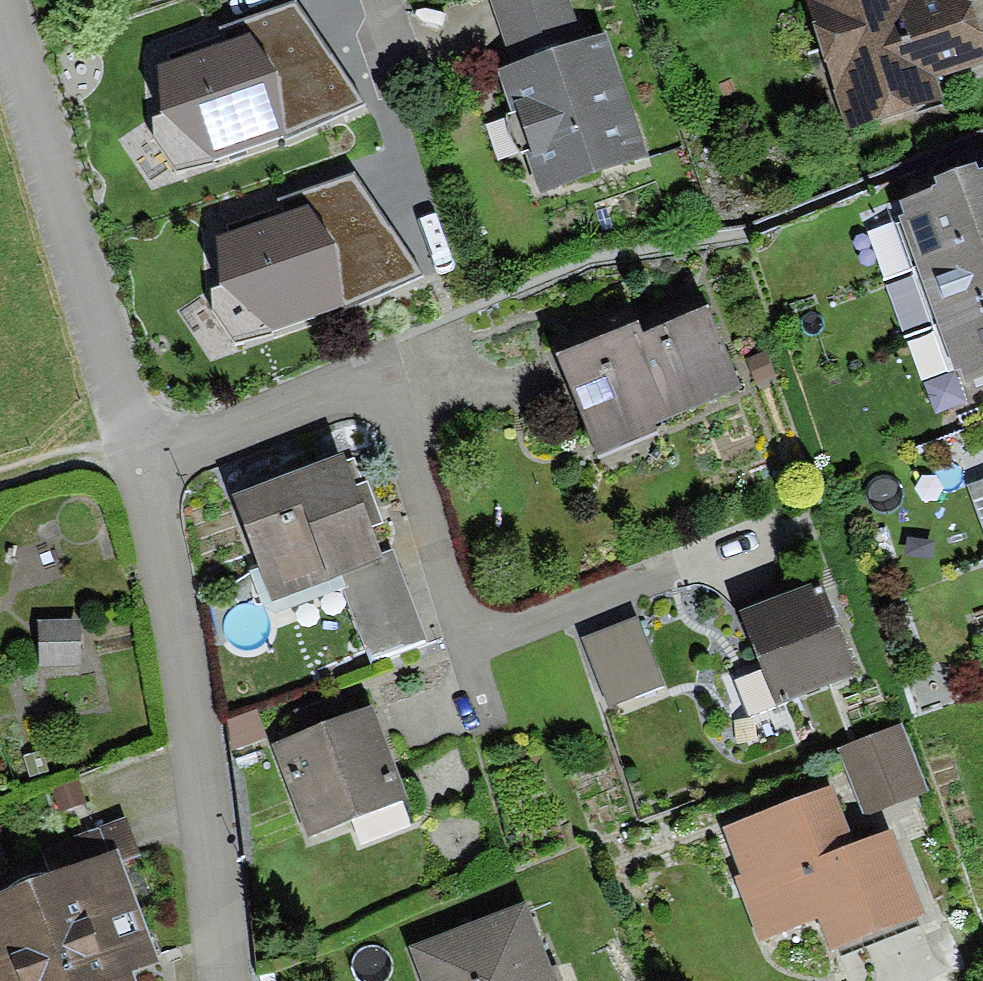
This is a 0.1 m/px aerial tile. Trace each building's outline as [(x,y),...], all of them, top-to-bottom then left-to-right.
[(514,64),(582,38),(568,0),(491,0),(514,64)] [(848,130),(942,101),(934,76),(982,60),(982,47),(968,0),(806,0),(848,130)] [(223,40),(158,63),(162,110),(152,114),(157,134),(177,170),(288,137),(365,101),(296,2),(218,26),(223,40)] [(514,64),(499,70),(543,189),(651,149),(607,29),(582,38),(514,64)] [(916,268),(982,244),(982,172),(893,205),(916,268)] [(282,212),(220,235),(221,286),(207,293),(212,308),(235,344),(278,333),(349,307),(424,275),(352,178),(276,198),(282,212)] [(940,331),(982,316),(982,244),(916,268),(940,331)] [(634,321),(554,354),(597,456),(661,429),(658,423),(742,387),(708,307),(640,335),(634,321)] [(964,395),(982,387),(982,316),(940,331),(964,395)] [(765,350),(747,358),(758,385),(776,377),(765,350)] [(366,558),(331,468),(233,507),(269,596),(366,558)] [(982,506),(982,476),(973,479),(982,506)] [(408,564),(351,581),(375,661),(433,644),(408,564)] [(819,580),(739,613),(777,706),(857,673),(819,580)] [(637,615),(581,638),(610,706),(665,683),(637,615)] [(78,619),(38,621),(40,665),(80,663),(78,619)] [(395,798),(362,718),(272,755),(305,834),(395,798)] [(900,725),(836,751),(862,815),(926,788),(900,725)] [(830,782),(723,826),(742,873),(732,877),(759,941),(813,919),(828,954),(928,913),(891,825),(854,841),(830,782)] [(0,918),(0,980),(142,980),(102,878),(0,918)] [(403,962),(409,980),(567,980),(546,915),(403,962)]
